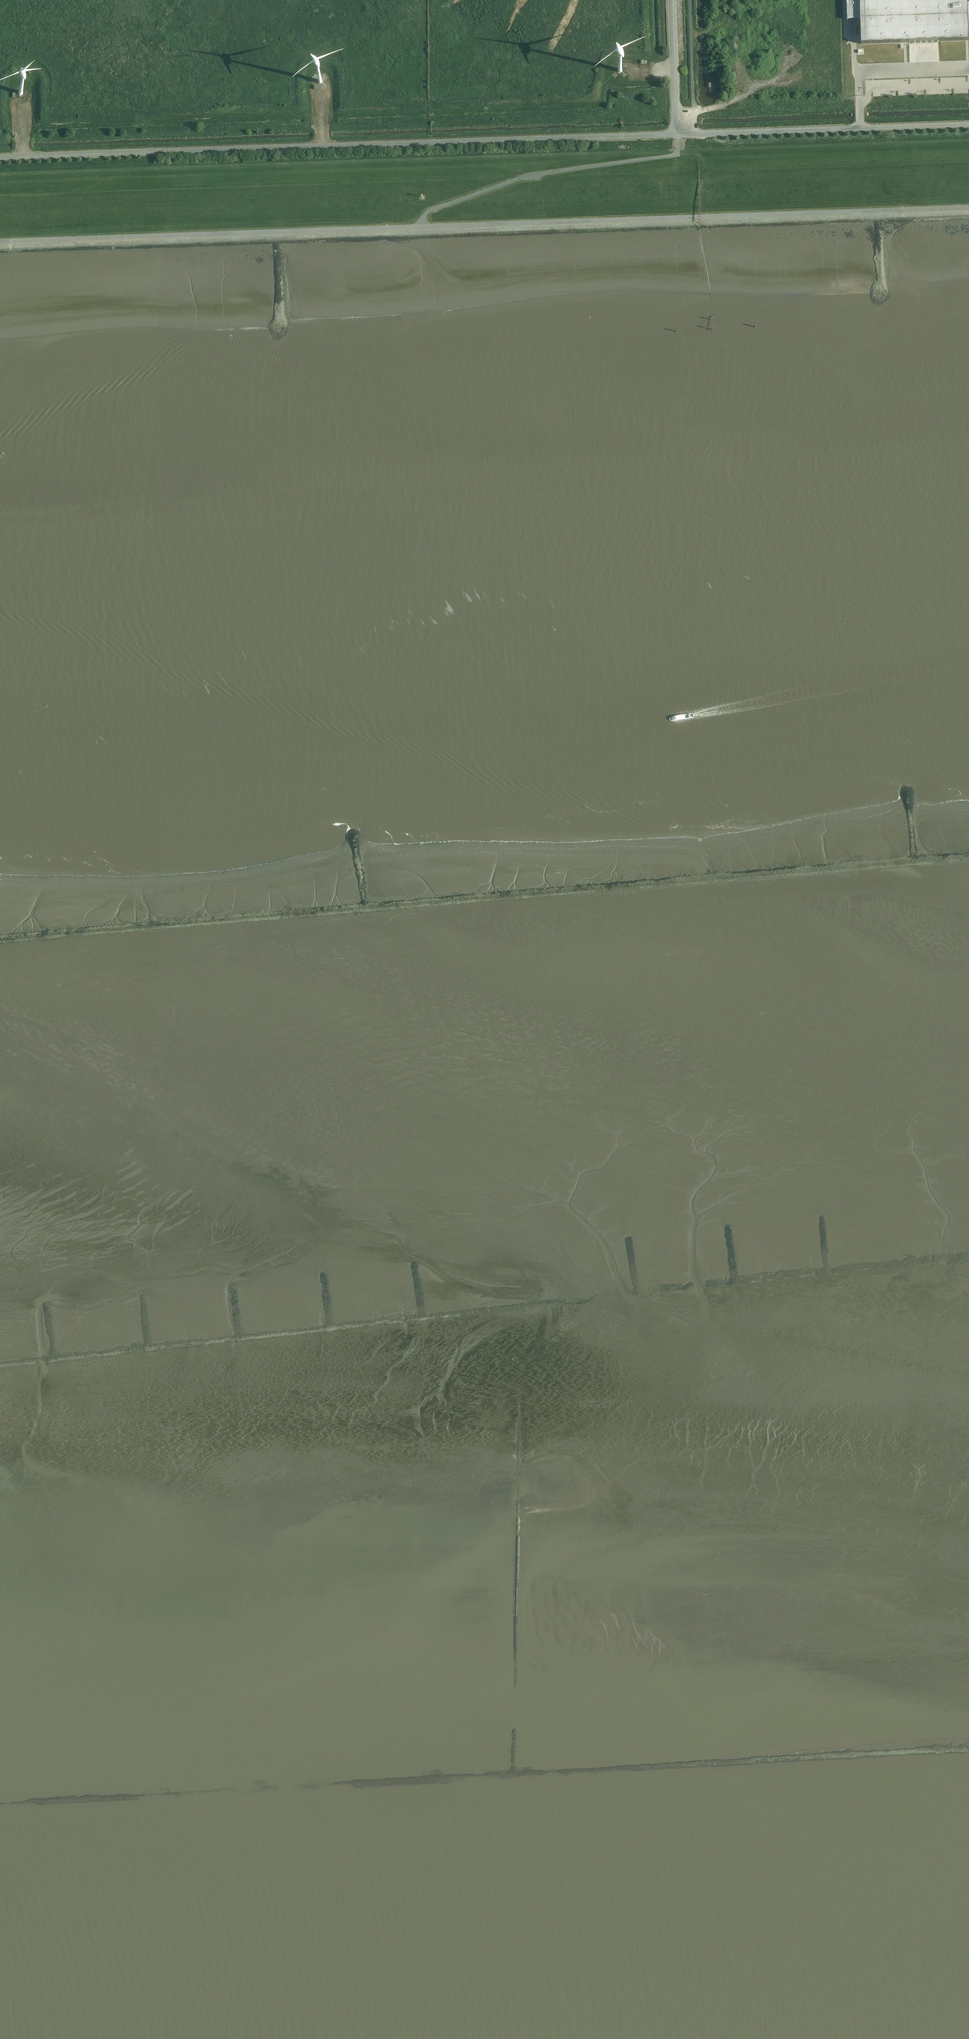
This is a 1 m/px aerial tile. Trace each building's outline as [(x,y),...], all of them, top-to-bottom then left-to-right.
[(860,44),(938,41),(939,60),(966,59),(965,39),(967,39),(968,39),(968,0),(846,0),(847,20),(859,20),(860,44)]
